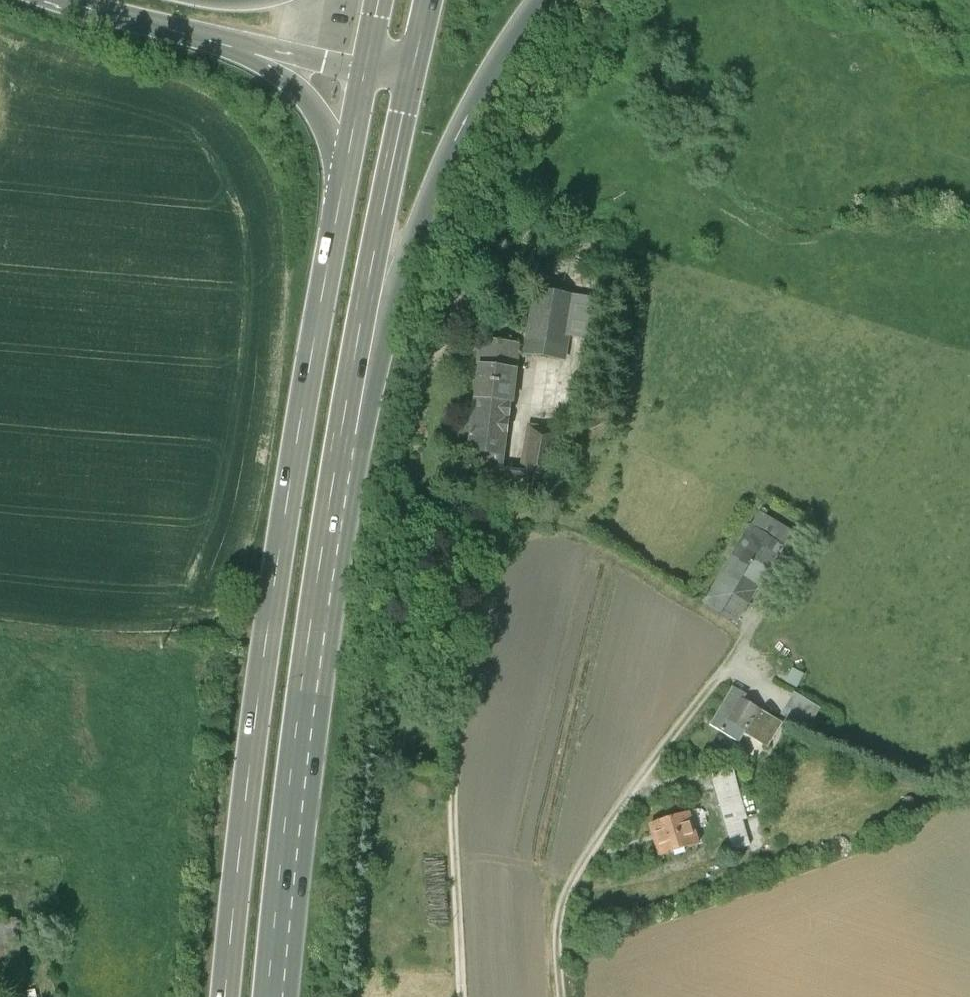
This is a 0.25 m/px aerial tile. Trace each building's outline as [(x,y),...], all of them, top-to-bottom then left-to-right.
[(533,285),(522,352),(564,359),(575,292),(533,285)] [(474,363),(514,367),(517,341),(477,337),(474,363)] [(581,359),(569,357),(568,365),(580,367),(581,359)] [(502,465),(514,367),(474,363),(463,470),(501,473),(502,465)] [(560,427),(526,422),(519,467),(518,474),(552,479),(560,427)] [(501,473),(518,474),(519,467),(502,465),(501,473)] [(799,533),(759,508),(700,600),(736,622),(759,587),(776,597),(787,580),(768,567),(781,547),(787,551),(799,533)] [(746,694),(733,686),(709,723),(739,741),(747,729),(769,743),(782,722),(744,698),(746,694)] [(789,691),(779,713),(809,726),(819,704),(789,691)] [(733,768),(711,774),(732,849),(748,845),(741,820),(747,818),(733,768)] [(702,808),(648,823),(657,856),(698,844),(693,826),(706,822),(702,808)] [(0,924),(0,969),(16,968),(12,924),(0,924)]
